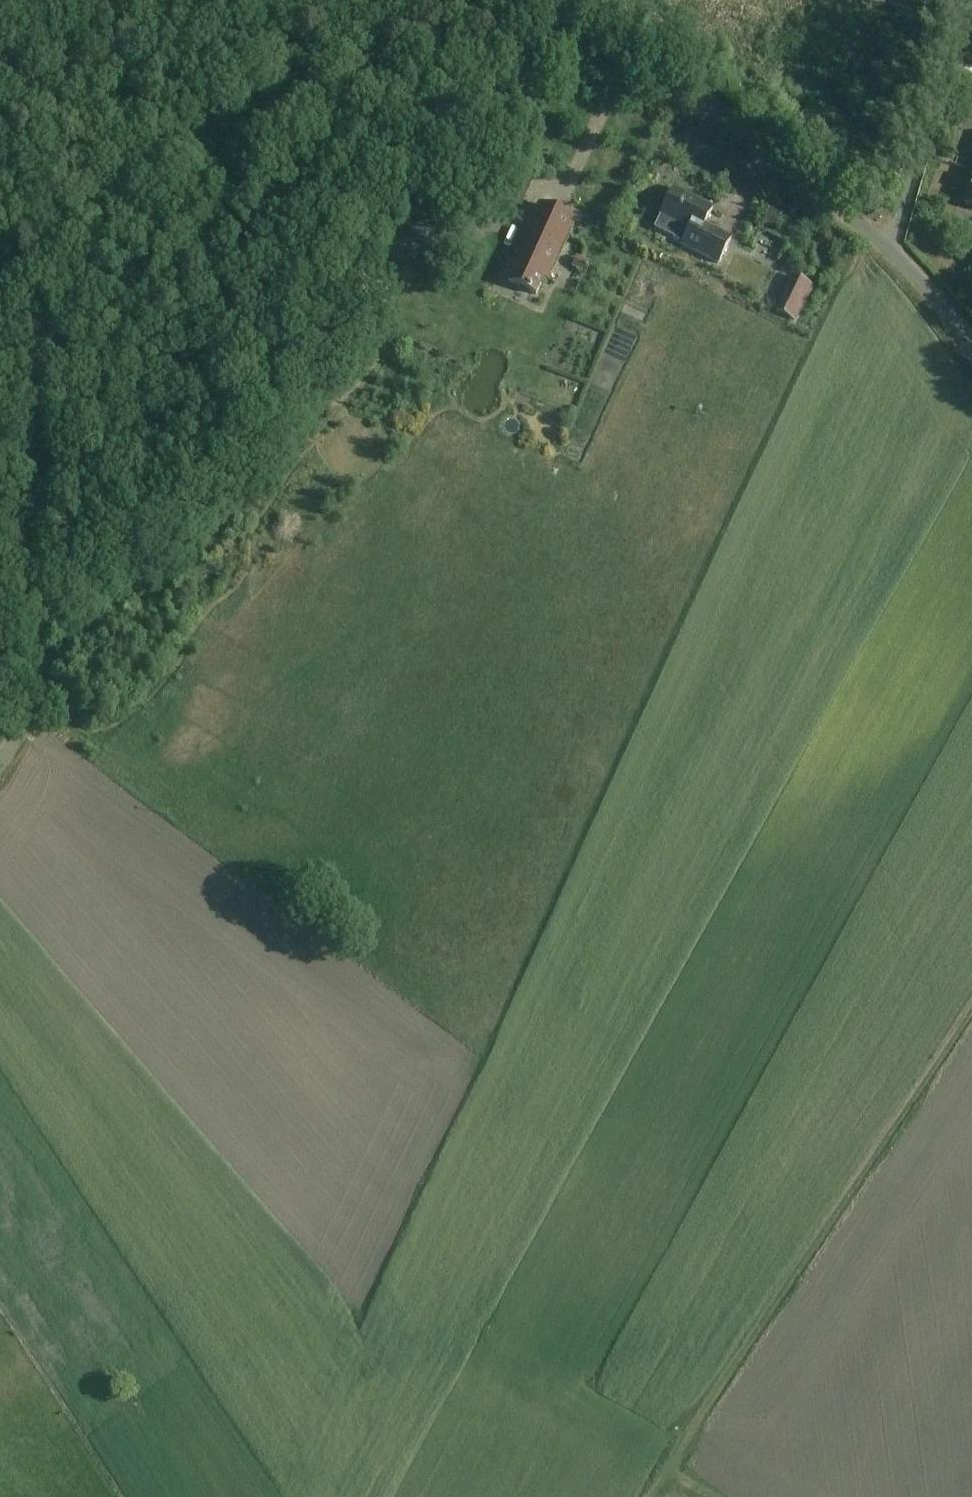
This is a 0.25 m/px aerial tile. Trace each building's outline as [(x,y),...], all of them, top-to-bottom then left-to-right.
[(966,188),(969,189),(963,203),(971,206),(971,173),(966,188)] [(731,239),(705,226),(714,209),(675,189),(661,216),(690,231),(683,245),(719,263),(731,239)] [(511,260),(515,262),(508,276),(535,291),(544,274),(548,276),(578,218),(543,200),(511,260)] [(440,244),(431,217),(384,232),(393,260),(440,244)] [(577,257),(573,267),(586,272),(590,263),(577,257)] [(805,329),(822,291),(802,282),(785,320),(805,329)]
